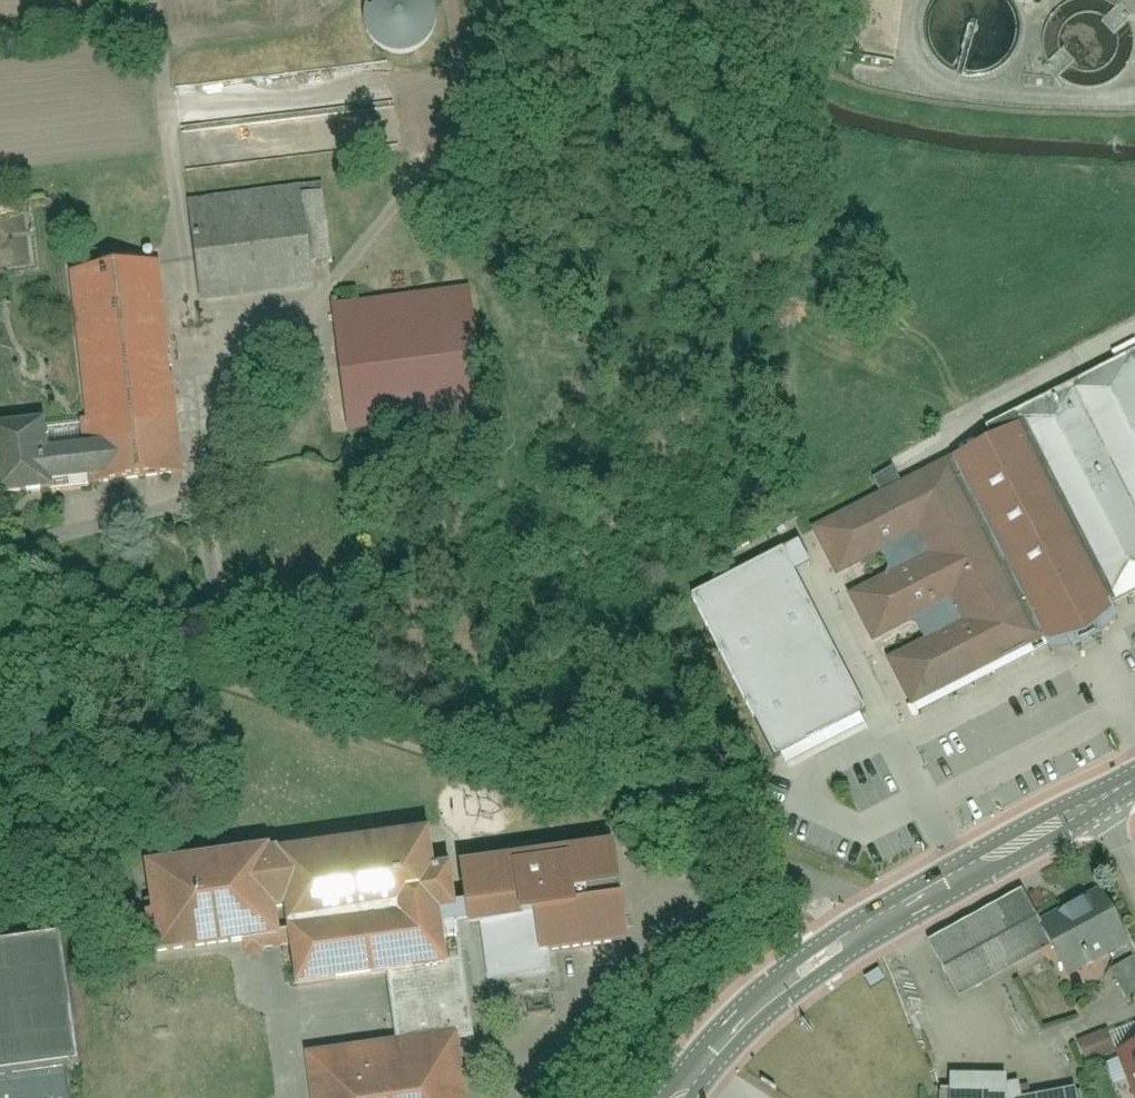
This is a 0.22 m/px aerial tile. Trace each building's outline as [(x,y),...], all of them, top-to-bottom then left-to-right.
[(378,54),(387,52),(399,46),(408,36),(413,24),(413,10),(409,0),(341,0),(338,8),(338,26),(344,38),(353,47),(365,53),(378,54)] [(964,81),(979,82),(997,77),(1016,61),(1024,44),(1026,30),(1023,12),(1017,1),(1016,0),(932,0),(926,10),(922,33),(926,51),(933,63),(947,74),(964,81)] [(1079,92),(1096,93),(1113,87),(1129,72),(1134,61),(1134,58),(1134,32),(1132,24),(1121,10),(1106,1),(1102,0),(1077,0),(1072,1),(1052,16),(1043,32),(1042,54),(1047,68),(1052,76),(1061,84),(1079,92)] [(162,200),(177,303),(291,287),(288,265),(309,262),(297,180),(162,200)] [(0,422),(0,499),(27,497),(26,483),(145,474),(129,266),(50,272),(63,444),(30,446),(28,420),(0,422)] [(453,283),(312,303),(329,426),(454,409),(447,359),(463,357),(453,283)] [(1016,410),(1022,422),(932,468),(1026,649),(1134,593),(1134,349),(1016,410)] [(944,606),(957,630),(890,664),(912,706),(1026,649),(932,468),(817,530),(840,573),(908,538),(919,559),(849,595),(874,642),(944,606)] [(859,710),(776,549),(690,594),(773,754),(859,710)] [(376,1035),(285,1047),(292,1097),(450,1097),(442,1042),(456,1040),(441,928),(461,926),(469,986),(481,984),(525,978),(522,955),(635,941),(622,836),(408,864),(403,828),(137,864),(144,917),(148,954),(252,940),(254,952),(292,946),(300,984),(368,974),(376,1035)] [(1093,893),(1033,924),(1063,982),(1123,951),(1093,893)] [(1015,895),(922,943),(952,1000),(1045,952),(1033,924),(1015,895)] [(81,940),(0,953),(0,1097),(79,1097),(75,1075),(101,1071),(86,973),(81,940)] [(1113,974),(1129,1003),(1134,1000),(1134,962),(1113,974)] [(1110,1031),(1114,1046),(1134,1042),(1134,1025),(1110,1031)] [(1105,1033),(1077,1044),(1084,1064),(1113,1053),(1105,1033)] [(1118,1054),(1134,1097),(1134,1047),(1118,1054)] [(947,1081),(947,1097),(1003,1097),(1003,1080),(947,1081)]
